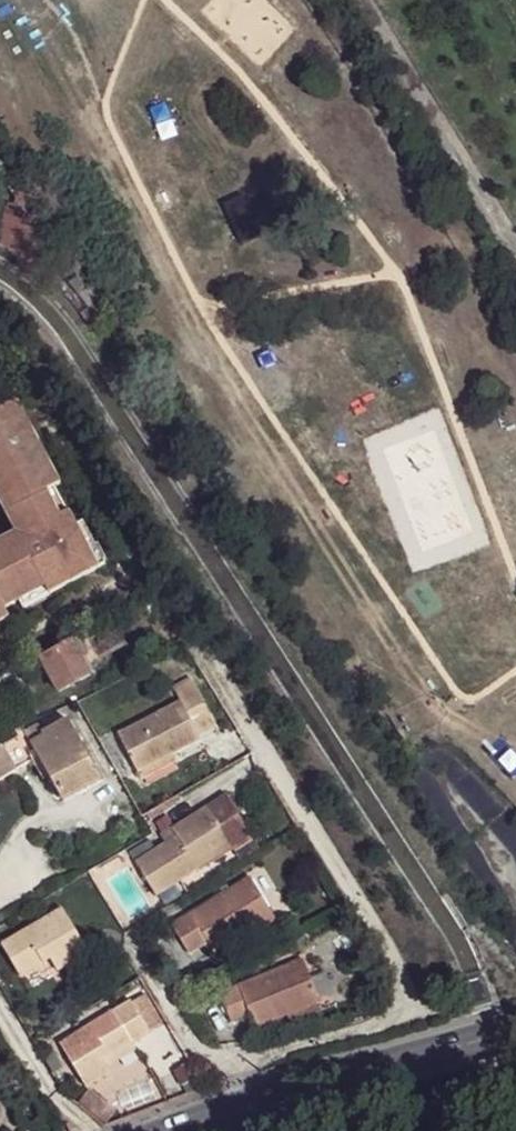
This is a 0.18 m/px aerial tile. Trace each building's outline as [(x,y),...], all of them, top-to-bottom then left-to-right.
[(13,401),(0,408),(0,507),(13,532),(0,539),(0,619),(6,616),(1,607),(42,586),(45,592),(95,567),(65,511),(57,515),(43,490),(57,483),(13,401)] [(115,623),(73,646),(84,664),(124,642),(115,623)] [(89,676),(84,664),(73,646),(71,642),(40,658),(58,693),(89,676)] [(205,719),(187,682),(169,691),(176,706),(115,737),(133,774),(168,756),(195,742),(193,737),(188,728),(205,719)] [(193,737),(210,729),(205,719),(188,728),(193,737)] [(24,734),(38,759),(77,737),(68,721),(42,734),(38,726),(24,734)] [(24,734),(0,748),(0,780),(38,759),(24,734)] [(38,759),(62,802),(101,781),(77,737),(38,759)] [(136,782),(171,764),(168,756),(133,774),(136,782)] [(161,842),(131,860),(152,892),(196,866),(192,859),(225,840),(217,825),(237,814),(225,793),(156,833),(161,842)] [(225,840),(229,846),(250,834),(237,814),(217,825),(225,840)] [(192,859),(196,866),(229,846),(225,840),(192,859)] [(246,878),(167,925),(183,954),(203,943),(210,953),(269,916),(246,878)] [(17,978),(45,960),(53,971),(84,954),(58,911),(0,946),(0,952),(17,978)] [(300,959),(216,992),(228,1021),(247,1015),(253,1027),(281,1015),(317,1001),(308,981),(300,959)] [(308,981),(317,1001),(329,996),(321,975),(308,981)] [(123,1004),(53,1048),(78,1090),(103,1075),(101,1070),(96,1063),(126,1044),(142,1035),(141,1033),(157,1023),(140,995),(124,1005),(123,1004)] [(320,1009),(317,1001),(281,1015),(284,1023),(320,1009)] [(96,1063),(101,1070),(130,1051),(126,1044),(96,1063)] [(183,1064),(168,1072),(177,1088),(178,1087),(183,1095),(198,1090),(197,1088),(183,1064)] [(71,1104),(98,1127),(109,1114),(82,1092),(71,1104)]
